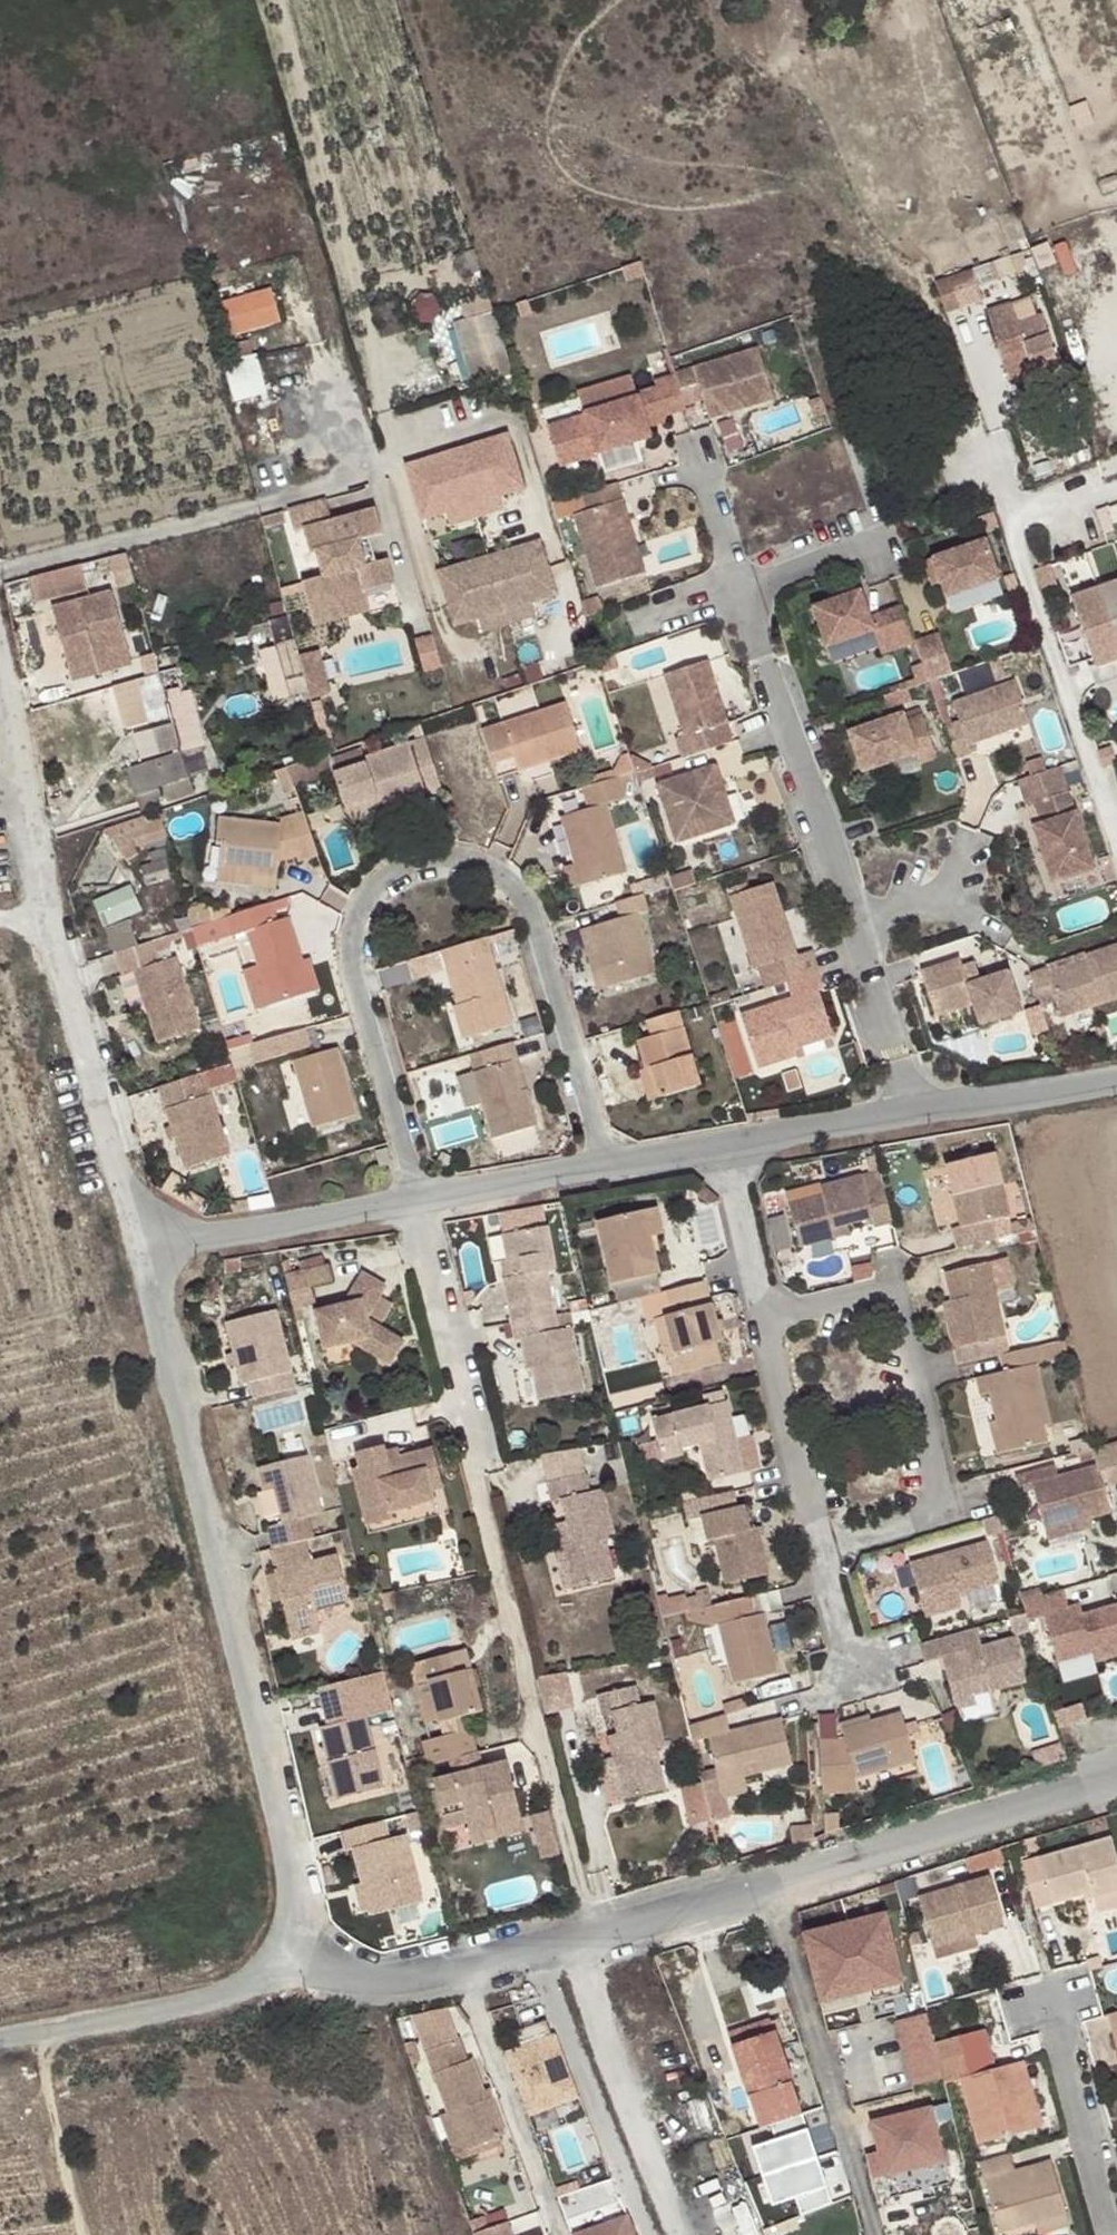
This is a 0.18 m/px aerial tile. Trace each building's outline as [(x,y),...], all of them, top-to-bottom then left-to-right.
[(1092,285),(1083,258),(1042,271),(1051,298),(1092,285)] [(947,280),(952,296),(974,289),(969,273),(947,280)] [(943,317),(957,312),(947,280),(932,285),(943,317)] [(220,299),(232,335),(282,318),(270,282),(220,299)] [(453,319),(470,381),(512,370),(495,308),(453,319)] [(1032,375),(1058,367),(1045,327),(1019,336),(1012,316),(988,324),(1007,379),(1031,371),(1032,375)] [(757,349),(674,375),(675,376),(684,406),(703,400),(709,419),(773,400),(757,349)] [(225,360),(231,398),(266,392),(260,354),(225,360)] [(524,391),(518,371),(496,378),(502,397),(524,391)] [(684,406),(675,376),(654,382),(656,388),(636,394),(638,399),(584,414),(584,416),(548,427),(560,468),(598,456),(597,455),(650,438),(648,429),(644,416),(662,410),(664,416),(666,416),(685,410),(684,406)] [(662,410),(644,416),(648,429),(668,422),(666,416),(664,416),(662,410)] [(514,432),(412,462),(428,516),(453,509),(503,493),(530,486),(514,432)] [(629,500),(623,482),(589,492),(594,509),(580,513),(602,587),(650,572),(638,530),(630,533),(621,502),(629,500)] [(331,496),(333,510),(375,504),(373,489),(331,496)] [(505,493),(453,509),(457,522),(509,507),(505,493)] [(638,530),(629,500),(621,502),(630,533),(638,530)] [(327,504),(289,514),(295,536),(304,533),(311,558),(318,556),(324,581),(314,583),(323,615),(368,604),(366,596),(394,589),(388,563),(376,567),(373,554),(362,557),(358,546),(370,542),(383,539),(376,514),(333,525),(327,504)] [(283,516),(262,520),(265,532),(286,527),(283,516)] [(546,538),(444,569),(461,623),(485,616),(538,600),(563,593),(546,538)] [(985,541),(932,558),(940,582),(945,597),(998,580),(985,541)] [(370,542),(358,546),(362,557),(373,554),(370,542)] [(1089,553),(1101,589),(1116,635),(1116,543),(1089,553)] [(104,556),(112,585),(136,578),(127,549),(104,556)] [(940,582),(932,558),(924,561),(932,585),(940,582)] [(54,574),(32,580),(38,604),(87,592),(81,565),(53,571),(54,574)] [(323,615),(314,583),(303,587),(315,630),(371,615),(368,604),(323,615)] [(1099,667),(1116,661),(1116,635),(1101,589),(1075,599),(1099,667)] [(899,650),(886,613),(869,618),(860,592),(813,609),(826,648),(873,632),(881,656),(899,650)] [(69,673),(94,666),(91,655),(125,643),(110,594),(52,611),(69,673)] [(538,600),(485,616),(490,629),(542,614),(538,600)] [(902,607),(886,613),(899,650),(914,643),(902,607)] [(275,646),(295,642),(289,618),(269,623),(275,646)] [(426,669),(443,664),(433,631),(416,637),(426,669)] [(938,635),(914,643),(928,682),(951,674),(938,635)] [(685,758),(722,746),(716,727),(729,723),(709,661),(666,675),(686,735),(678,738),(685,758)] [(961,690),(1001,681),(997,663),(957,672),(961,690)] [(97,674),(94,666),(69,673),(71,681),(97,674)] [(959,722),(943,728),(954,759),(971,753),(968,745),(1029,725),(1015,682),(953,703),(959,722)] [(569,699),(485,725),(501,775),(522,768),(552,758),(585,747),(569,699)] [(872,725),(847,733),(861,773),(915,754),(918,764),(936,758),(921,716),(904,722),(902,714),(882,721),(884,727),(874,730),(872,725)] [(882,721),(872,725),(874,730),(884,727),(882,721)] [(449,791),(432,738),(372,758),(366,742),(334,753),(340,774),(350,806),(382,796),(385,805),(405,798),(407,805),(449,791)] [(143,811),(156,807),(195,794),(183,753),(129,767),(143,811)] [(554,765),(552,758),(522,768),(525,775),(554,765)] [(723,764),(664,782),(682,841),(741,823),(723,764)] [(1093,871),(1059,768),(1017,782),(1025,808),(1033,806),(1049,800),(1055,820),(1039,826),(1032,828),(1051,885),(1093,871)] [(647,794),(640,772),(584,788),(590,809),(578,812),(561,818),(575,864),(582,887),(627,873),(609,805),(647,794)] [(584,788),(573,791),(578,812),(590,809),(584,788)] [(382,796),(350,806),(356,823),(407,805),(405,798),(385,805),(382,796)] [(1049,800),(1033,806),(1039,826),(1055,820),(1049,800)] [(171,836),(162,808),(111,825),(120,853),(171,836)] [(323,858),(309,812),(286,818),(286,825),(223,820),(221,844),(224,845),(224,874),(259,877),(260,867),(284,869),(285,851),(298,850),(303,864),(323,858)] [(575,888),(582,887),(575,864),(568,866),(575,888)] [(260,867),(259,877),(284,878),(284,869),(260,867)] [(786,983),(818,973),(811,951),(797,957),(773,883),(749,892),(746,884),(728,890),(754,970),(758,969),(765,990),(786,983)] [(647,894),(619,901),(624,918),(592,928),(610,988),(660,971),(642,913),(653,910),(647,894)] [(207,896),(185,904),(192,926),(213,919),(208,903),(207,896)] [(223,899),(216,901),(221,917),(228,914),(223,899)] [(281,920),(274,900),(228,914),(221,917),(213,919),(192,926),(199,948),(252,931),(276,1005),(319,992),(307,958),(294,916),(281,920)] [(216,901),(208,903),(213,919),(221,917),(216,901)] [(185,904),(179,906),(187,928),(192,926),(185,904)] [(610,988),(592,928),(584,930),(602,990),(610,988)] [(168,933),(116,950),(124,972),(136,968),(159,1039),(199,1026),(178,955),(161,959),(159,950),(172,946),(168,933)] [(516,1023),(491,935),(446,948),(451,968),(458,967),(468,1000),(461,1002),(458,1004),(467,1038),(516,1023)] [(1030,975),(1040,1008),(1056,1003),(1061,1019),(1116,1001),(1116,947),(1083,958),(1085,964),(1049,975),(1047,970),(1030,975)] [(384,964),(389,985),(443,971),(437,950),(384,964)] [(307,958),(319,992),(325,990),(314,956),(307,958)] [(959,959),(920,972),(935,1017),(973,1005),(980,1025),(1020,1012),(1007,972),(980,982),(974,963),(962,967),(959,959)] [(458,967),(451,968),(461,1002),(468,1000),(458,967)] [(824,989),(818,973),(786,983),(792,999),(741,1016),(758,1068),(795,1056),(793,1050),(790,1042),(830,1029),(818,991),(824,989)] [(697,1056),(683,1011),(647,1021),(653,1036),(642,1040),(648,1060),(651,1069),(655,1067),(664,1097),(697,1086),(689,1059),(697,1056)] [(300,1028),(253,1040),(258,1060),(305,1048),(300,1028)] [(830,1029),(790,1042),(793,1050),(833,1037),(830,1029)] [(523,1060),(518,1041),(486,1049),(491,1067),(478,1070),(498,1139),(541,1127),(531,1088),(522,1091),(514,1063),(523,1060)] [(341,1047),(296,1058),(317,1128),(360,1116),(353,1093),(347,1095),(343,1083),(350,1081),(341,1047)] [(705,1084),(697,1056),(689,1059),(697,1086),(705,1084)] [(531,1088),(523,1060),(514,1063),(522,1091),(531,1088)] [(651,1069),(648,1060),(640,1062),(651,1101),(664,1097),(655,1067),(651,1069)] [(230,1150),(204,1069),(159,1083),(186,1164),(230,1150)] [(350,1081),(343,1083),(347,1095),(353,1093),(350,1081)] [(389,1148),(379,1151),(383,1164),(393,1162),(389,1148)] [(949,1224),(955,1244),(993,1235),(989,1216),(1010,1211),(995,1148),(945,1160),(961,1221),(949,1224)] [(786,1207),(797,1248),(833,1241),(831,1232),(845,1229),(870,1222),(872,1231),(890,1226),(880,1186),(862,1191),(859,1177),(818,1188),(820,1199),(786,1207)] [(711,1204),(698,1187),(691,1196),(703,1206),(711,1204)] [(645,1210),(632,1213),(639,1240),(653,1237),(645,1210)] [(639,1240),(632,1213),(586,1226),(603,1288),(648,1277),(639,1240)] [(1034,1224),(1031,1213),(1008,1218),(1010,1230),(1034,1224)] [(493,1280),(498,1308),(539,1301),(535,1272),(544,1271),(534,1226),(491,1235),(497,1260),(501,1279),(493,1280)] [(831,1232),(833,1241),(848,1238),(845,1229),(831,1232)] [(497,1260),(489,1262),(493,1280),(501,1279),(497,1260)] [(950,1346),(954,1365),(996,1354),(992,1338),(1001,1335),(983,1261),(942,1271),(959,1343),(950,1346)] [(275,1275),(284,1310),(305,1304),(301,1288),(321,1282),(317,1265),(275,1275)] [(375,1287),(353,1274),(334,1305),(306,1312),(317,1350),(345,1343),(383,1363),(395,1340),(357,1318),(375,1287)] [(715,1345),(697,1283),(657,1294),(663,1318),(655,1320),(665,1357),(659,1359),(665,1380),(712,1366),(707,1346),(715,1345)] [(244,1398),(286,1388),(266,1310),(216,1322),(224,1353),(227,1364),(233,1384),(240,1383),(244,1398)] [(542,1317),(501,1325),(505,1342),(510,1341),(516,1373),(523,1372),(529,1401),(573,1393),(560,1328),(544,1331),(542,1317)] [(656,1360),(659,1359),(665,1357),(655,1320),(646,1322),(656,1360)] [(1066,1357),(1062,1338),(996,1354),(1000,1370),(971,1378),(975,1394),(985,1392),(992,1420),(994,1429),(987,1431),(992,1455),(1043,1443),(1039,1427),(1047,1425),(1033,1365),(1066,1357)] [(227,1364),(224,1353),(217,1356),(220,1366),(227,1364)] [(675,1450),(694,1446),(704,1444),(707,1460),(698,1462),(704,1483),(738,1474),(721,1402),(645,1422),(655,1462),(677,1456),(675,1450)] [(985,1421),(987,1431),(994,1429),(992,1420),(985,1421)] [(1116,1441),(1089,1447),(1094,1465),(1030,1483),(1043,1529),(1109,1510),(1102,1486),(1116,1482),(1116,1444),(1116,1441)] [(704,1444),(694,1446),(698,1462),(707,1460),(704,1444)] [(383,1459),(380,1449),(379,1445),(351,1450),(354,1464),(347,1467),(361,1525),(385,1520),(383,1511),(426,1500),(420,1469),(432,1467),(428,1448),(395,1456),(383,1459)] [(392,1447),(380,1449),(383,1459),(395,1456),(392,1447)] [(262,1527),(267,1546),(299,1538),(306,1536),(301,1516),(315,1512),(300,1454),(251,1466),(257,1490),(268,1488),(277,1524),(262,1527)] [(385,1520),(361,1525),(364,1534),(444,1513),(432,1467),(420,1469),(426,1500),(383,1511),(385,1520)] [(556,1501),(561,1520),(568,1543),(556,1545),(567,1588),(610,1576),(600,1536),(609,1534),(596,1489),(583,1493),(578,1472),(541,1482),(545,1504),(556,1501)] [(727,1494),(677,1506),(682,1524),(696,1520),(702,1543),(710,1542),(722,1587),(765,1576),(754,1529),(745,1531),(740,1508),(730,1508),(727,1494)] [(1002,1536),(997,1519),(982,1523),(986,1541),(1002,1536)] [(568,1543),(561,1520),(551,1524),(556,1545),(568,1543)] [(328,1541),(326,1532),(306,1536),(299,1538),(302,1549),(328,1541)] [(299,1538),(267,1546),(273,1568),(269,1568),(270,1573),(275,1597),(285,1635),(315,1628),(310,1609),(343,1601),(332,1554),(305,1559),(302,1549),(299,1538)] [(567,1588),(556,1545),(548,1547),(561,1590),(567,1588)] [(911,1567),(926,1622),(960,1612),(957,1599),(998,1586),(987,1546),(911,1567)] [(924,1622),(926,1622),(911,1567),(908,1568),(924,1622)] [(275,1597),(270,1573),(262,1575),(268,1598),(275,1597)] [(1062,1590),(1021,1601),(1025,1615),(1027,1621),(1043,1617),(1056,1663),(1091,1653),(1093,1662),(1116,1656),(1116,1605),(1081,1615),(1070,1618),(1067,1608),(1062,1590)] [(706,1591),(661,1594),(662,1608),(708,1604),(706,1591)] [(754,1616),(750,1598),(705,1611),(710,1629),(718,1627),(734,1684),(777,1673),(762,1613),(754,1616)] [(1078,1605),(1067,1608),(1070,1618),(1081,1615),(1078,1605)] [(1025,1615),(1009,1620),(1014,1637),(1029,1632),(1027,1621),(1025,1615)] [(317,1637),(315,1628),(285,1635),(288,1644),(317,1637)] [(978,1629),(932,1643),(937,1662),(943,1660),(950,1658),(952,1666),(946,1669),(958,1712),(978,1707),(976,1699),(1027,1683),(1015,1639),(982,1647),(978,1629)] [(937,1662),(932,1643),(918,1647),(924,1665),(937,1662)] [(407,1657),(412,1678),(425,1675),(436,1717),(478,1706),(468,1664),(453,1667),(449,1648),(407,1657)] [(950,1658),(943,1660),(946,1669),(952,1666),(950,1658)] [(378,1664),(317,1680),(327,1717),(316,1720),(325,1755),(335,1794),(379,1783),(361,1711),(388,1704),(378,1664)] [(425,1675),(412,1678),(422,1721),(436,1717),(425,1675)] [(562,1679),(536,1686),(546,1722),(572,1714),(562,1679)] [(612,1760),(623,1802),(666,1791),(655,1750),(664,1748),(653,1703),(640,1707),(634,1685),(596,1696),(602,1719),(612,1716),(617,1737),(622,1757),(612,1760)] [(1081,1705),(1053,1714),(1058,1729),(1085,1720),(1081,1705)] [(846,1743),(823,1743),(826,1798),(862,1795),(857,1781),(917,1764),(903,1716),(843,1733),(846,1743)] [(688,1727),(693,1747),(709,1743),(721,1786),(746,1779),(742,1768),(757,1764),(761,1775),(794,1766),(781,1720),(730,1732),(725,1717),(688,1727)] [(446,1756),(475,1749),(469,1724),(420,1736),(426,1760),(446,1756)] [(607,1739),(612,1760),(622,1757),(617,1737),(607,1739)] [(475,1749),(446,1756),(450,1772),(482,1764),(477,1748),(475,1749)] [(335,1794),(325,1755),(312,1758),(322,1797),(335,1794)] [(466,1828),(518,1814),(503,1758),(482,1764),(450,1772),(431,1777),(442,1821),(463,1816),(466,1828)] [(601,1762),(612,1805),(623,1802),(612,1760),(601,1762)] [(748,1787),(746,1779),(721,1786),(723,1793),(748,1787)] [(407,1822),(420,1819),(414,1800),(402,1803),(407,1822)] [(521,1823),(530,1855),(558,1848),(546,1805),(518,1812),(518,1814),(521,1823)] [(380,1809),(338,1820),(342,1838),(352,1837),(361,1870),(368,1898),(370,1904),(420,1891),(402,1824),(385,1828),(380,1809)] [(518,1814),(466,1828),(469,1838),(521,1823),(518,1814)] [(828,1836),(843,1831),(842,1815),(827,1817),(828,1836)] [(790,1831),(796,1846),(815,1840),(815,1823),(790,1831)] [(1025,1865),(1037,1909),(1096,1894),(1098,1901),(1116,1896),(1116,1845),(1116,1842),(1025,1865)] [(1007,1863),(1002,1848),(967,1859),(971,1874),(1007,1863)] [(368,1898),(361,1870),(352,1872),(359,1901),(368,1898)] [(921,1899),(932,1940),(973,1929),(975,1938),(1008,1929),(995,1879),(921,1899)] [(1098,1901),(1100,1912),(1116,1908),(1116,1896),(1098,1901)] [(885,1912),(803,1932),(819,2001),(855,1993),(867,1990),(902,1982),(885,1912)] [(973,1929),(932,1940),(935,1949),(975,1938),(973,1929)] [(902,1982),(867,1990),(869,2002),(905,1994),(902,1982)] [(855,1993),(819,2001),(822,2014),(857,2005),(855,1993)] [(541,2014),(510,2026),(517,2043),(503,2048),(527,2111),(571,2094),(541,2014)] [(770,2022),(728,2036),(759,2126),(768,2123),(801,2111),(770,2022)] [(427,2045),(448,2107),(449,2108),(454,2106),(468,2142),(500,2131),(506,2128),(493,2092),(487,2094),(484,2085),(473,2054),(466,2056),(458,2034),(427,2045)] [(988,2049),(938,2063),(941,2076),(945,2092),(961,2088),(977,2147),(1028,2133),(1010,2067),(995,2072),(988,2049)] [(1023,2064),(1010,2067),(1028,2133),(1041,2130),(1023,2064)] [(490,2084),(484,2085),(487,2094),(493,2092),(490,2084)] [(947,2099),(951,2116),(963,2114),(957,2094),(947,2099)] [(930,2105),(871,2120),(878,2152),(866,2155),(871,2178),(943,2161),(930,2105)] [(449,2108),(448,2107),(441,2109),(454,2147),(468,2142),(454,2106),(449,2108)] [(801,2111),(768,2123),(774,2139),(765,2142),(787,2202),(796,2198),(803,2214),(833,2202),(828,2186),(822,2188),(802,2129),(806,2127),(801,2111)] [(500,2131),(468,2142),(471,2152),(504,2140),(500,2131)] [(1011,2155),(979,2164),(999,2234),(1002,2234),(1036,2225),(1068,2216),(1052,2162),(1016,2172),(1011,2155)] [(623,2210),(569,2230),(571,2234),(633,2234),(623,2210)] [(1036,2225),(1040,2234),(1042,2234),(1071,2227),(1068,2216),(1036,2225)] [(508,2218),(476,2228),(478,2234),(514,2234),(508,2218)]
